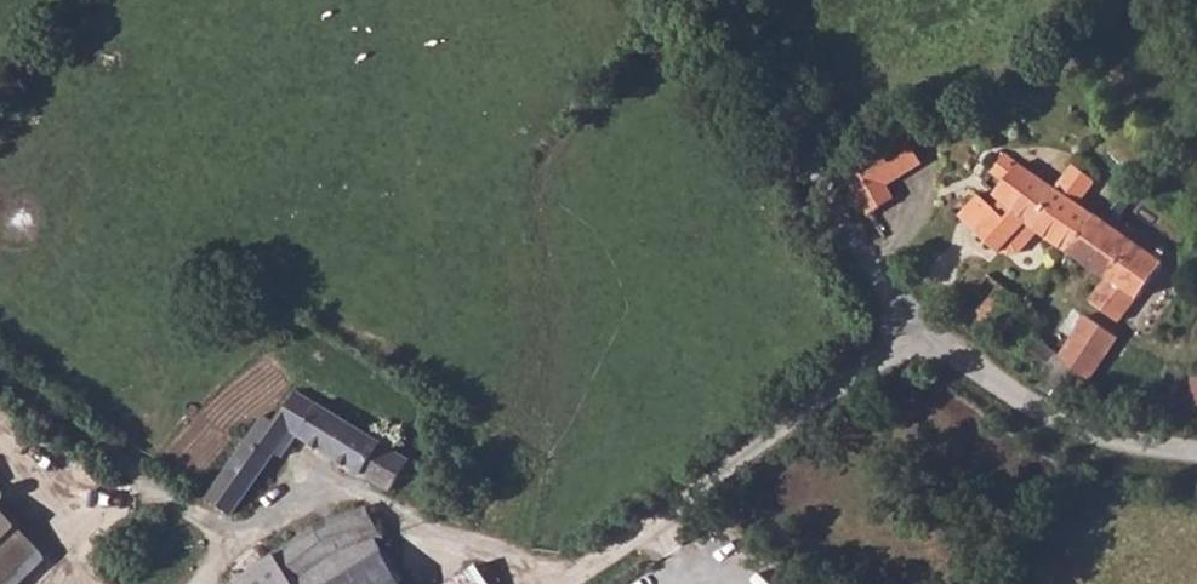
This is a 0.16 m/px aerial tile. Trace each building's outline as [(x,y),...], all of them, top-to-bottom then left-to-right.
[(868,162),(842,178),(866,218),(893,203),(886,191),(925,168),(909,140),(868,162)] [(1040,232),(1069,253),(1098,217),(1079,204),(1094,182),(1075,166),(1057,188),(1009,154),(991,176),(1004,186),(994,197),(1003,205),(996,213),(977,198),(958,222),(997,253),(1003,250),(1009,255),(1022,255),(1040,232)] [(1098,217),(1069,253),(1107,280),(1085,304),(1114,323),(1157,260),(1098,217)] [(980,333),(975,340),(989,352),(993,348),(996,343),(993,340),(1019,308),(983,280),(971,293),(984,305),(968,323),(980,333)] [(1081,321),(1058,361),(1088,381),(1113,341),(1081,321)] [(1026,369),(1021,375),(1037,387),(1057,360),(1032,342),(1019,363),(1026,369)] [(1057,360),(1037,387),(1071,408),(1088,381),(1058,361),(1057,360)] [(1184,422),(1196,424),(1196,376),(1188,375),(1184,422)] [(237,468),(206,506),(226,520),(286,443),(353,483),(385,505),(403,476),(407,470),(297,397),(268,430),(260,424),(231,462),(237,468)] [(231,462),(198,502),(206,506),(237,468),(231,462)] [(36,541),(17,522),(0,505),(0,578),(36,541)] [(331,564),(370,551),(378,548),(365,522),(363,521),(359,520),(347,523),(310,536),(230,583),(308,583),(331,564)] [(308,583),(388,583),(370,551),(331,564),(308,583)]
